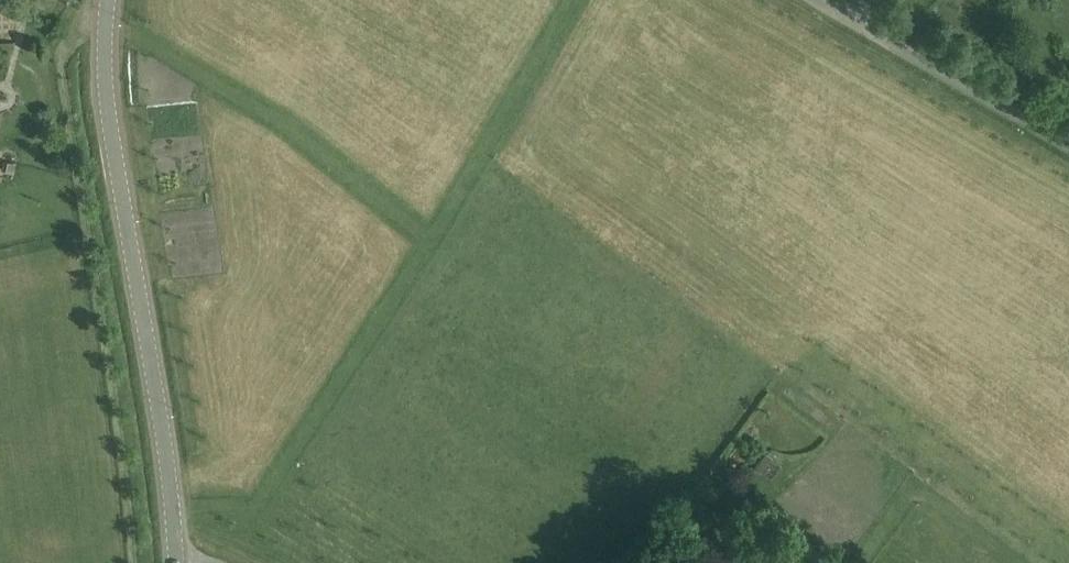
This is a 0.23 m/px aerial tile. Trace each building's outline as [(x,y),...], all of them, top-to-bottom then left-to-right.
[(184,217),(185,199),(163,198),(163,216),(184,217)]
